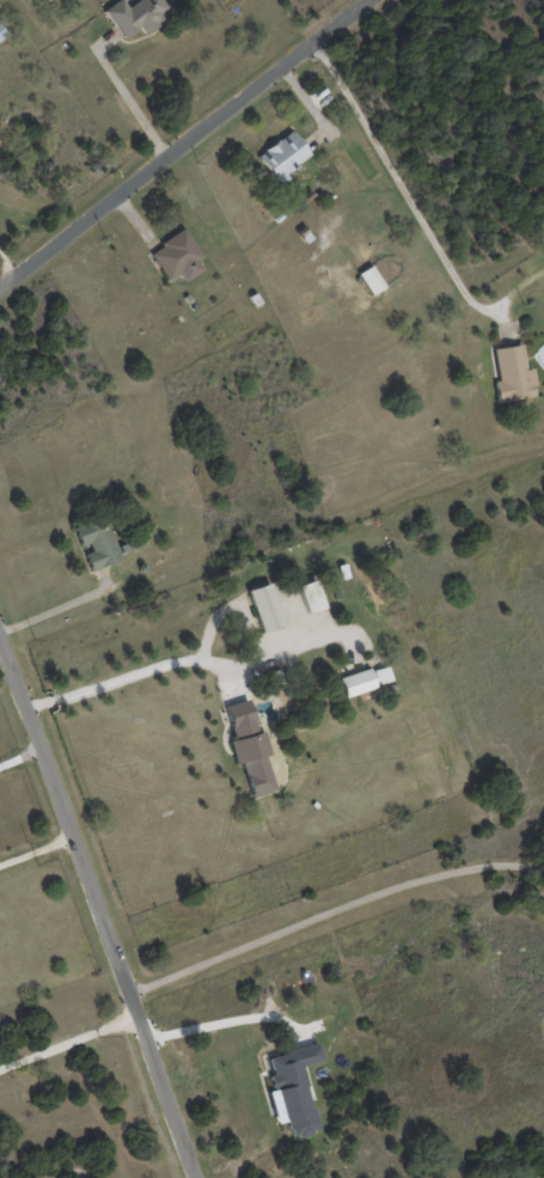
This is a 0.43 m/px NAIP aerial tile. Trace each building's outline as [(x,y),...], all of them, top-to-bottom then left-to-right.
[(139,26),(143,32),(170,12),(161,0),(137,0),(128,7),(122,0),(118,0),(104,11),(123,37),(139,26)] [(310,154),(290,130),(257,157),(280,186),(290,179),(286,173),(310,154)] [(185,281),(203,270),(196,259),(201,256),(185,229),(149,251),(167,281),(180,273),(185,281)] [(372,295),(385,287),(371,265),(358,273),(372,295)] [(494,348),(497,380),(494,380),(497,401),(536,397),(532,368),(525,369),(522,344),(494,348)] [(91,571),(121,559),(104,514),(73,526),(82,550),(83,550),(91,571)] [(248,590),(262,633),(284,625),(270,583),(248,590)] [(313,596),(305,598),(308,611),(323,608),(320,591),(312,592),(313,596)] [(392,680),(388,666),(374,670),(377,684),(392,680)] [(375,687),(369,668),(339,678),(345,697),(375,687)] [(225,705),(233,738),(229,739),(235,764),(242,762),(251,797),(275,791),(266,755),(270,754),(264,729),(257,731),(249,699),(225,705)] [(268,1056),(272,1075),(269,1076),(273,1090),(268,1091),(276,1123),(287,1120),(291,1138),(317,1131),(302,1066),(322,1061),(318,1044),(268,1056)]
